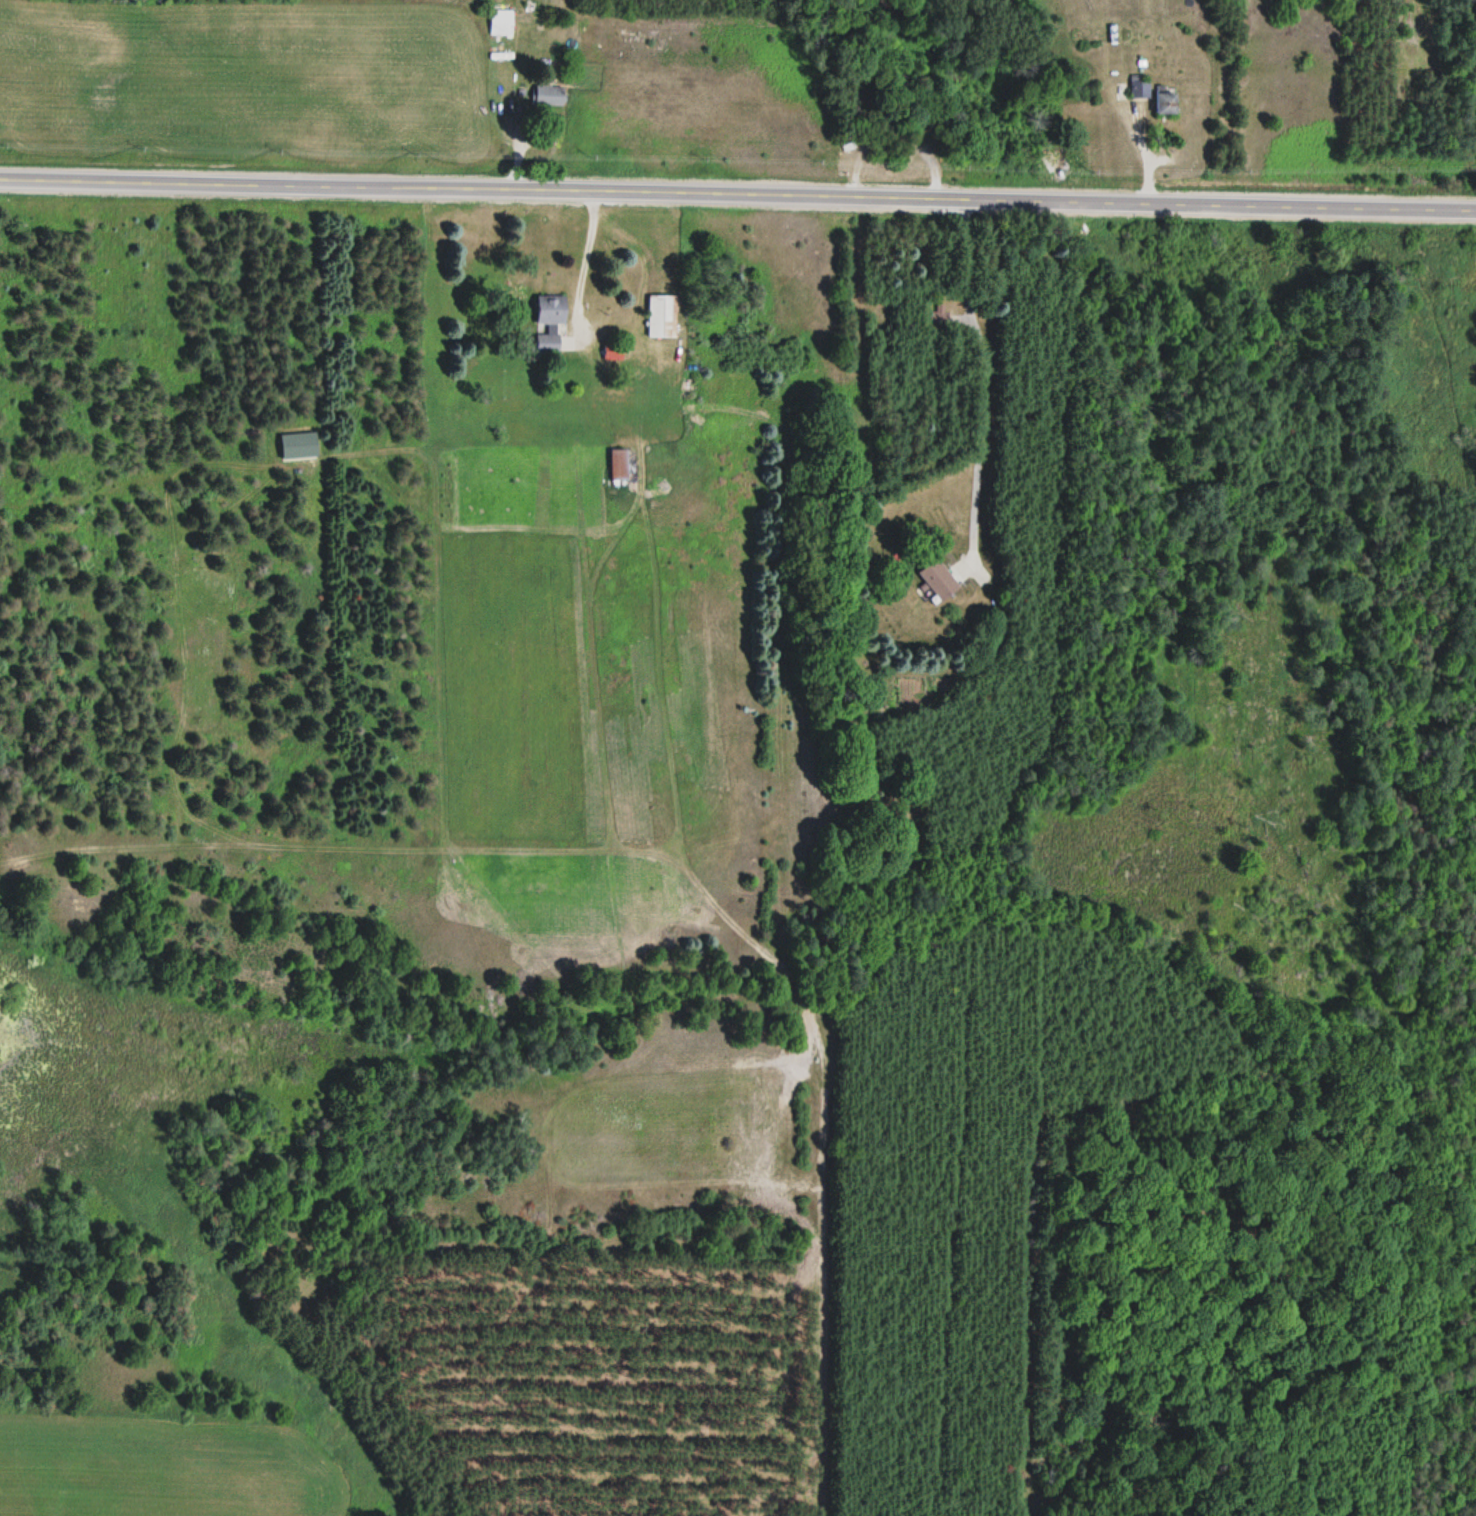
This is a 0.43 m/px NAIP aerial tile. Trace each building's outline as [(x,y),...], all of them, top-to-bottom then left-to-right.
[(513,11),(490,11),(490,36),(513,36),(513,11)] [(1130,98),(1149,98),(1149,75),(1130,75),(1130,98)] [(535,106),(565,106),(565,87),(535,87),(535,106)] [(1177,115),(1177,89),(1155,89),(1155,115),(1177,115)] [(648,338),(676,338),(676,296),(648,296),(648,338)] [(567,326),(567,299),(537,299),(537,326),(567,326)] [(621,347),(604,347),(604,360),(621,360),(621,347)] [(611,481),(628,481),(628,450),(611,450),(611,481)] [(960,589),(938,560),(919,574),(941,603),(960,589)]
